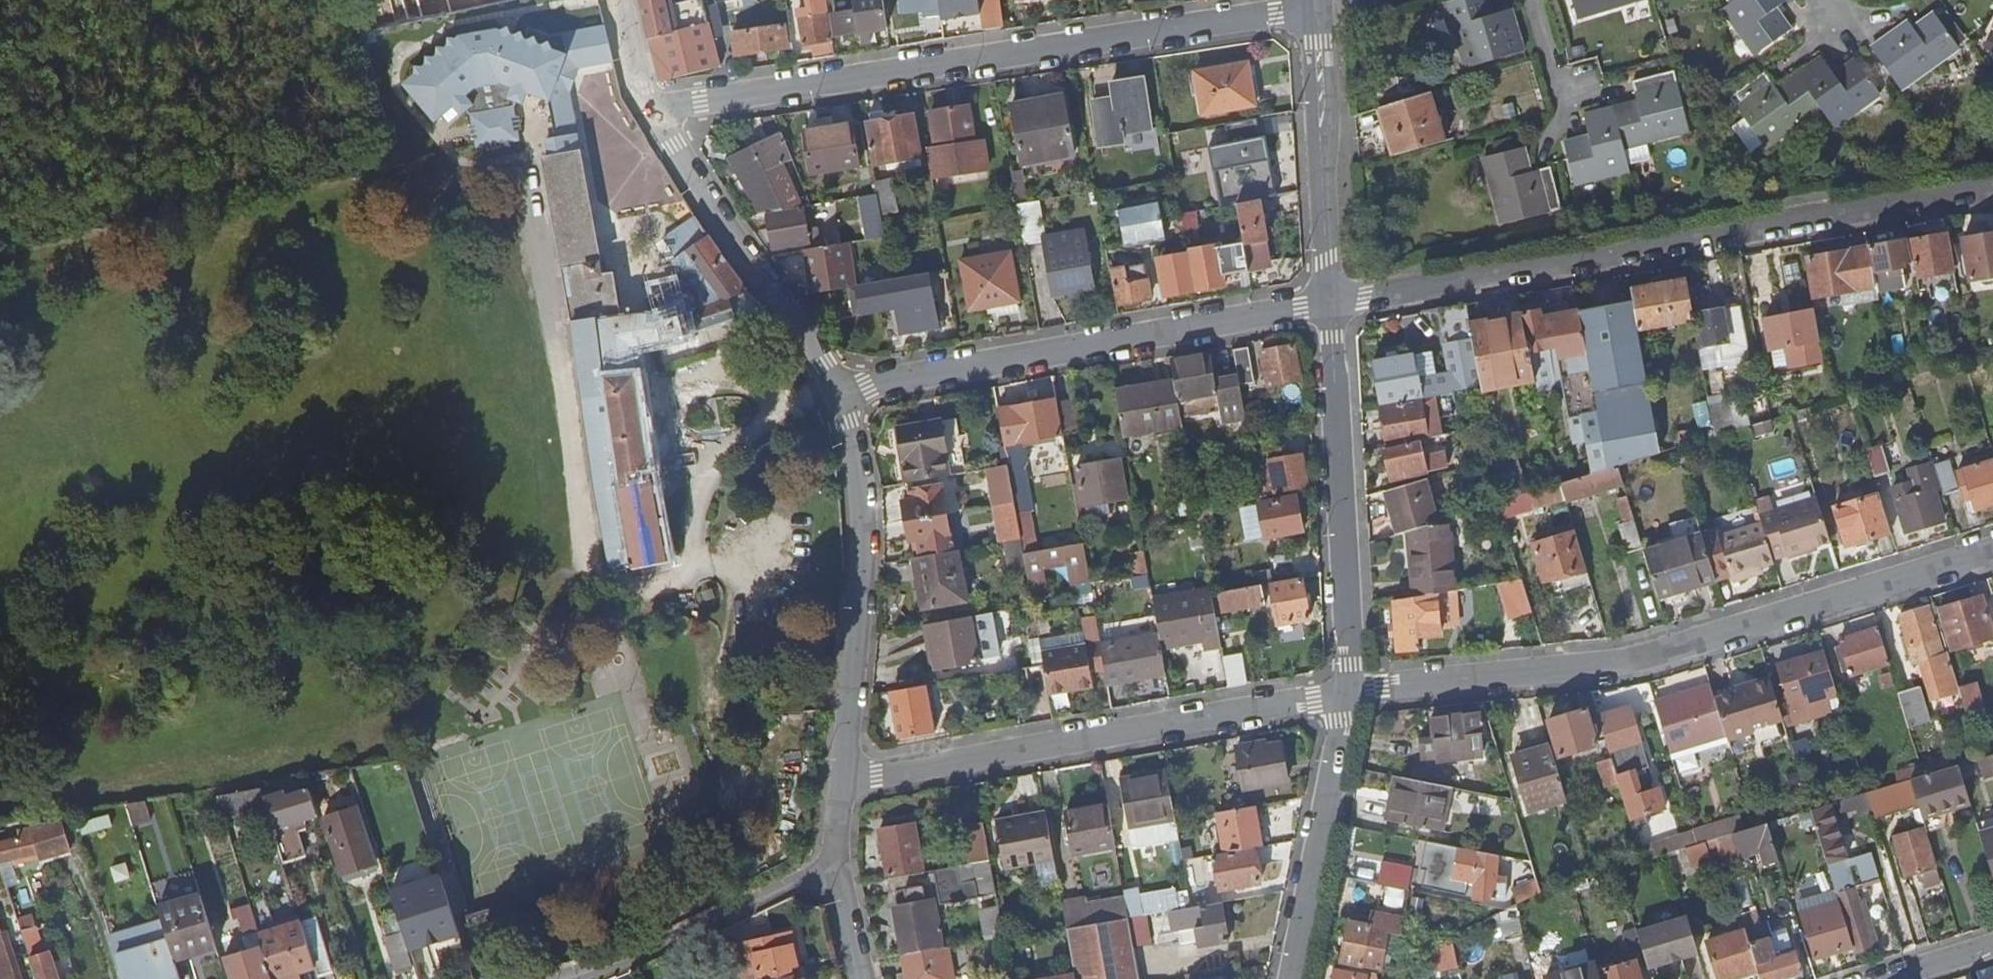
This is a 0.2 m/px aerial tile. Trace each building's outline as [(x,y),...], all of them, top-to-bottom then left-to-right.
[(662,83),(720,65),(705,0),(692,0),(676,4),(675,0),(643,0),(662,83)] [(835,40),(828,0),(811,0),(813,14),(800,15),(804,44),(835,40)] [(889,28),(885,0),(858,0),(864,40),(867,42),(874,41),(873,30),(889,28)] [(1487,0),(1461,0),(1448,4),(1466,71),(1524,53),(1513,11),(1488,19),(1487,12),(1490,9),(1487,0)] [(1578,20),(1644,0),(1572,0),(1578,20)] [(1729,6),(1723,11),(1755,57),(1789,33),(1778,18),(1776,20),(1771,13),(1790,0),(1725,0),(1729,6)] [(980,5),(985,30),(1003,26),(999,3),(980,5)] [(1958,52),(1934,17),(1918,27),(1921,31),(1914,36),(1907,26),(1871,51),(1899,92),(1958,52)] [(545,157),(580,151),(568,92),(580,69),(615,62),(605,25),(550,34),(529,28),(524,40),(497,28),(494,34),(485,30),(472,33),(464,40),(460,35),(456,38),(448,37),(447,47),(445,48),(437,47),(436,56),(434,57),(426,55),(425,65),(423,67),(415,65),(413,75),(416,78),(405,88),(434,122),(452,107),(462,99),(469,107),(465,111),(469,115),(471,125),(468,126),(470,140),(472,139),(475,150),(485,148),(486,150),(508,146),(507,143),(518,142),(516,132),(519,131),(516,117),(513,118),(511,108),(513,103),(510,102),(513,93),(524,96),(547,103),(553,138),(542,140),(545,157)] [(736,56),(738,56),(790,47),(786,25),(734,33),(736,56)] [(1250,62),(1203,71),(1210,114),(1258,105),(1250,62)] [(1879,98),(1855,64),(1840,73),(1842,77),(1835,82),(1820,62),(1797,79),(1783,88),(1785,91),(1778,96),(1764,76),(1729,101),(1764,151),(1820,111),(1833,130),(1879,98)] [(1630,107),(1614,110),(1584,117),(1590,143),(1582,145),(1581,140),(1565,144),(1574,184),(1629,172),(1623,148),(1689,132),(1674,74),(1633,84),(1638,107),(1630,110),(1630,107)] [(402,85),(405,88),(416,78),(413,75),(402,85)] [(1379,96),(1399,95),(1398,78),(1377,78),(1379,96)] [(1398,78),(1399,95),(1415,94),(1414,79),(1398,78)] [(1153,129),(1145,80),(1113,85),(1116,99),(1094,103),(1101,146),(1126,142),(1125,134),(1153,129)] [(510,102),(513,103),(521,106),(524,96),(513,93),(510,102)] [(1392,158),(1444,143),(1430,94),(1380,109),(1392,158)] [(1065,96),(1013,105),(1024,166),(1076,155),(1065,96)] [(459,115),(465,111),(469,107),(462,99),(452,107),(459,115)] [(928,151),(933,179),(990,170),(985,142),(976,144),(970,107),(933,113),(939,149),(928,151)] [(914,115),(886,120),(885,112),(871,114),(872,122),(869,123),(876,164),(921,157),(914,115)] [(1252,119),(1236,122),(1241,141),(1254,138),(1252,119)] [(855,123),(807,130),(814,173),(862,165),(855,123)] [(1169,134),(1176,176),(1191,173),(1186,146),(1197,145),(1194,130),(1169,134)] [(817,205),(811,192),(797,198),(781,161),(795,155),(788,139),(760,152),(761,155),(764,154),(791,210),(804,208),(817,205)] [(1527,168),(1523,151),(1515,153),(1512,143),(1493,148),(1495,158),(1485,160),(1500,227),(1560,213),(1550,171),(1525,178),(1523,169),(1527,168)] [(601,262),(580,151),(545,157),(543,158),(562,269),(568,268),(577,320),(570,321),(613,567),(633,563),(634,568),(674,560),(654,442),(655,442),(650,412),(649,412),(641,350),(654,347),(668,344),(671,339),(679,338),(682,344),(692,335),(694,337),(739,324),(745,341),(746,345),(788,333),(750,292),(736,274),(698,218),(687,224),(688,253),(675,261),(689,283),(660,297),(646,301),(648,311),(641,312),(622,315),(614,273),(608,275),(605,261),(601,262)] [(770,214),(791,210),(764,154),(761,155),(760,152),(746,159),(757,184),(751,186),(757,200),(764,198),(770,214)] [(1231,157),(1235,189),(1258,186),(1256,153),(1231,157)] [(882,193),(862,194),(863,235),(883,235),(882,193)] [(1093,208),(1100,207),(1098,196),(1091,197),(1093,208)] [(1127,244),(1169,236),(1161,199),(1120,207),(1127,244)] [(1245,243),(1250,271),(1266,268),(1271,258),(1262,200),(1238,203),(1245,243)] [(1047,242),(1040,202),(1019,206),(1026,246),(1047,242)] [(804,208),(791,210),(770,214),(776,249),(810,243),(804,208)] [(1184,221),(1185,224),(1192,223),(1190,211),(1183,213),(1184,221)] [(1187,235),(1185,224),(1184,221),(1176,222),(1179,237),(1187,235)] [(1917,279),(1914,280),(1916,294),(1928,291),(1926,283),(1921,284),(1921,279),(1951,272),(1950,269),(1956,268),(1953,254),(1948,255),(1944,237),(1909,243),(1917,279)] [(1992,279),(1992,237),(1964,243),(1971,283),(1992,279)] [(1059,257),(1086,252),(1084,243),(1057,248),(1059,257)] [(1222,276),(1250,271),(1245,243),(1218,248),(1217,247),(1190,251),(1190,254),(1197,291),(1224,286),(1222,276)] [(1903,243),(1880,247),(1880,248),(1869,250),(1877,295),(1890,292),(1886,272),(1901,269),(1900,265),(1907,264),(1903,243)] [(849,272),(854,271),(852,260),(847,261),(844,245),(808,252),(815,294),(851,288),(849,272)] [(1012,251),(963,261),(972,311),(1022,302),(1012,251)] [(1086,252),(1059,257),(1048,259),(1054,297),(1094,289),(1088,252),(1086,252)] [(1815,301),(1874,290),(1867,252),(1808,261),(1815,301)] [(1167,296),(1197,291),(1190,254),(1160,260),(1167,296)] [(1112,271),(1118,305),(1151,299),(1145,265),(1112,271)] [(567,322),(570,321),(577,320),(568,268),(562,269),(558,270),(567,322)] [(891,268),(860,269),(861,278),(891,277),(891,268)] [(880,284),(882,292),(884,310),(899,308),(904,333),(945,325),(943,317),(938,318),(934,298),(924,301),(920,276),(894,280),(894,281),(880,284)] [(864,296),(882,292),(880,284),(880,283),(862,286),(864,296)] [(1692,324),(1692,318),(1685,284),(1629,294),(1631,303),(1636,334),(1668,328),(1668,333),(1675,332),(1674,327),(1692,324)] [(1631,303),(1579,313),(1610,470),(1618,468),(1658,455),(1636,334),(1631,303)] [(1452,391),(1480,386),(1469,329),(1465,307),(1438,312),(1448,376),(1418,382),(1413,357),(1372,365),(1380,407),(1433,397),(1453,393),(1452,391)] [(1692,324),(1698,351),(1705,350),(1705,354),(1719,352),(1720,365),(1748,361),(1743,326),(1737,327),(1734,310),(1692,318),(1692,324)] [(1591,476),(1610,470),(1579,313),(1539,320),(1539,316),(1520,319),(1528,356),(1554,351),(1555,357),(1573,447),(1585,445),(1591,476)] [(1769,353),(1818,343),(1813,313),(1764,322),(1769,353)] [(1529,362),(1528,356),(1520,319),(1469,329),(1480,386),(1480,388),(1482,396),(1534,385),(1529,362)] [(1294,345),(1263,350),(1270,388),(1301,382),(1294,345)] [(1235,351),(1241,385),(1256,383),(1251,349),(1235,351)] [(1245,406),(1241,385),(1235,351),(1173,362),(1176,382),(1182,417),(1190,415),(1187,400),(1218,394),(1221,410),(1245,406)] [(1529,362),(1555,357),(1554,351),(1528,356),(1529,362)] [(1184,426),(1182,417),(1176,382),(1118,393),(1126,437),(1184,426)] [(1441,438),(1433,397),(1380,407),(1388,450),(1419,443),(1441,438)] [(1065,434),(1064,430),(1060,404),(1059,400),(1000,411),(1006,445),(1065,434)] [(1060,404),(1064,430),(1079,428),(1074,402),(1060,404)] [(1728,406),(1709,410),(1714,438),(1733,433),(1728,406)] [(908,483),(968,473),(959,418),(899,428),(908,483)] [(1680,450),(1695,445),(1691,434),(1676,439),(1680,450)] [(1422,456),(1444,451),(1441,438),(1419,443),(1422,456)] [(1448,467),(1444,451),(1422,456),(1419,443),(1388,450),(1383,451),(1387,470),(1389,470),(1391,480),(1448,467)] [(1275,476),(1278,492),(1309,486),(1303,455),(1287,458),(1290,473),(1275,476)] [(1121,459),(1078,467),(1085,506),(1129,498),(1121,459)] [(1936,482),(1951,477),(1947,464),(1932,468),(1936,482)] [(1005,504),(1017,502),(1010,465),(991,469),(998,506),(1005,504)] [(1961,475),(1965,489),(1971,486),(1978,510),(1992,505),(1992,466),(1961,475)] [(1624,488),(1618,468),(1610,470),(1591,476),(1560,485),(1566,504),(1624,488)] [(1572,469),(1556,473),(1558,483),(1574,479),(1572,469)] [(1961,492),(1956,477),(1941,481),(1943,484),(1944,490),(1946,496),(1961,492)] [(1412,532),(1438,523),(1425,482),(1384,494),(1395,537),(1412,532)] [(1937,491),(1938,491),(1944,490),(1943,484),(1934,487),(1934,484),(1918,488),(1920,496),(1937,491)] [(908,522),(949,514),(944,486),(917,491),(918,499),(905,502),(908,522)] [(1890,492),(1891,496),(1911,490),(1910,486),(1890,492)] [(1918,488),(1897,495),(1909,534),(1947,523),(1938,491),(1937,491),(1920,496),(1918,488)] [(904,493),(905,502),(918,499),(917,491),(904,493)] [(1625,527),(1635,524),(1627,497),(1617,500),(1625,527)] [(1297,498),(1260,505),(1266,538),(1303,531),(1297,498)] [(1894,534),(1884,498),(1840,512),(1850,548),(1894,534)] [(1008,522),(1020,519),(1017,502),(1005,504),(1008,522)] [(1213,520),(1211,507),(1199,509),(1202,522),(1213,520)] [(1162,530),(1159,511),(1143,514),(1140,515),(1141,521),(1143,533),(1162,530)] [(928,556),(955,551),(949,514),(908,522),(911,540),(913,539),(925,538),(928,556)] [(1834,544),(1825,516),(1768,534),(1776,561),(1791,557),(1792,560),(1810,554),(1809,551),(1819,548),(1834,544)] [(1023,539),(1020,519),(1008,522),(1012,541),(1023,539)] [(1436,594),(1453,592),(1449,520),(1438,523),(1412,532),(1414,556),(1411,557),(1414,598),(1436,594)] [(1082,532),(1084,543),(1104,540),(1102,528),(1082,532)] [(1777,564),(1776,561),(1768,534),(1725,547),(1733,575),(1735,582),(1752,577),(1751,572),(1764,568),(1777,564)] [(1543,585),(1585,572),(1575,535),(1532,548),(1543,585)] [(916,557),(928,556),(925,538),(913,539),(916,557)] [(1646,554),(1651,570),(1703,553),(1698,538),(1646,554)] [(1041,550),(1045,567),(1071,562),(1068,546),(1041,550)] [(1718,579),(1733,575),(1725,547),(1721,549),(1714,551),(1710,552),(1718,579)] [(928,556),(916,557),(926,608),(969,601),(960,550),(955,551),(928,556)] [(1045,571),(1045,567),(1041,550),(1026,553),(1030,574),(1045,571)] [(1719,581),(1718,579),(1710,552),(1653,570),(1662,598),(1719,581)] [(1751,572),(1752,577),(1765,573),(1764,568),(1751,572)] [(1305,578),(1273,583),(1280,625),(1312,619),(1305,578)] [(1514,608),(1528,604),(1522,582),(1506,584),(1514,608)] [(1263,585),(1222,592),(1225,612),(1267,605),(1263,585)] [(1392,601),(1394,650),(1394,656),(1417,654),(1416,644),(1438,640),(1438,636),(1437,628),(1456,626),(1453,592),(1436,594),(1414,598),(1392,601)] [(1207,652),(1224,649),(1215,595),(1156,606),(1162,635),(1165,655),(1206,647),(1207,652)] [(1943,610),(1955,651),(1992,639),(1992,624),(1985,598),(1943,610)] [(1962,694),(1961,691),(1945,637),(1940,639),(1931,609),(1903,617),(1918,664),(1928,661),(1939,700),(1962,694)] [(973,616),(929,624),(936,672),(981,663),(973,616)] [(1854,676),(1892,665),(1881,629),(1843,641),(1844,646),(1838,648),(1846,674),(1852,672),(1854,676)] [(1169,674),(1165,655),(1162,635),(1103,646),(1109,684),(1169,674)] [(1050,688),(1051,694),(1095,687),(1088,645),(1043,653),(1046,665),(1050,688)] [(1834,696),(1839,694),(1835,681),(1834,682),(1825,652),(1779,666),(1791,705),(1790,705),(1792,709),(1782,712),(1785,722),(1786,726),(1819,716),(1818,714),(1833,709),(1830,697),(1834,696)] [(1242,653),(1223,656),(1228,687),(1247,683),(1242,653)] [(1785,722),(1782,712),(1772,679),(1751,685),(1752,690),(1739,694),(1718,701),(1728,736),(1730,742),(1757,734),(1756,730),(1778,724),(1785,722)] [(1738,689),(1739,694),(1752,690),(1751,685),(1738,689)] [(926,686),(896,691),(897,699),(895,700),(901,738),(936,733),(929,695),(928,695),(926,686)] [(1978,686),(1961,691),(1962,694),(1970,719),(1987,714),(1978,686)] [(1671,754),(1728,736),(1718,701),(1716,696),(1714,687),(1656,704),(1671,754)] [(1901,694),(1911,728),(1932,722),(1921,687),(1901,694)] [(1716,696),(1718,701),(1739,694),(1738,689),(1716,696)] [(1600,718),(1613,759),(1621,786),(1632,821),(1665,810),(1660,791),(1643,797),(1636,773),(1629,775),(1621,751),(1642,745),(1631,708),(1600,718)] [(1588,711),(1551,723),(1562,758),(1599,746),(1588,711)] [(1482,714),(1436,719),(1437,734),(1427,735),(1429,749),(1431,749),(1432,760),(1452,758),(1452,757),(1486,752),(1482,714)] [(1256,746),(1240,749),(1248,791),(1290,782),(1283,744),(1256,749),(1256,746)] [(1552,747),(1534,752),(1536,756),(1517,762),(1532,813),(1568,801),(1552,747)] [(1515,758),(1517,762),(1536,756),(1534,752),(1515,758)] [(1607,790),(1621,786),(1613,759),(1599,764),(1607,790)] [(1974,809),(1961,766),(1926,777),(1913,781),(1927,824),(1974,809)] [(1131,830),(1177,822),(1168,772),(1122,780),(1131,830)] [(1453,788),(1399,777),(1390,822),(1444,833),(1453,788)] [(311,791),(315,805),(325,802),(319,783),(309,786),(311,791)] [(1871,796),(1877,817),(1919,803),(1913,783),(1871,796)] [(225,819),(268,806),(266,800),(263,790),(219,797),(225,819)] [(319,817),(315,805),(311,791),(287,799),(285,794),(266,800),(268,806),(285,863),(306,857),(297,829),(303,828),(304,831),(307,830),(304,821),(319,817)] [(972,865),(993,861),(981,797),(964,801),(968,826),(965,827),(972,865)] [(1077,855),(1118,848),(1111,806),(1069,814),(1077,855)] [(1832,873),(1839,896),(1842,906),(1856,949),(1857,954),(1881,947),(1874,925),(1869,926),(1851,868),(1860,866),(1866,886),(1881,882),(1875,859),(1844,868),(1843,863),(1848,862),(1831,806),(1812,812),(1832,873)] [(1257,850),(1264,848),(1257,807),(1219,814),(1228,855),(1257,850)] [(360,809),(327,819),(337,854),(370,843),(360,809)] [(1007,869),(1057,860),(1048,815),(1018,820),(1017,818),(999,821),(1007,869)] [(109,826),(105,816),(91,821),(95,832),(109,826)] [(1697,822),(1700,837),(1740,830),(1737,816),(1697,822)] [(911,826),(909,820),(894,823),(895,828),(883,831),(892,875),(925,868),(916,825),(911,826)] [(1781,860),(1770,825),(1756,829),(1735,835),(1743,859),(1763,852),(1767,865),(1781,860)] [(73,859),(66,836),(64,830),(23,838),(24,845),(0,852),(0,860),(3,869),(42,861),(43,866),(73,859)] [(1896,839),(1908,879),(1922,875),(1927,890),(1942,884),(1925,830),(1896,839)] [(73,859),(86,856),(79,832),(66,836),(73,859)] [(1695,832),(1640,850),(1644,863),(1669,855),(1699,846),(1695,832)] [(1713,844),(1693,850),(1698,865),(1718,859),(1713,844)] [(1499,855),(1463,848),(1456,881),(1478,885),(1476,900),(1506,902),(1507,885),(1499,885),(1500,879),(1497,879),(1499,855)] [(1263,885),(1257,850),(1228,855),(1217,857),(1223,892),(1263,885)] [(999,894),(993,861),(972,865),(959,867),(962,884),(941,888),(944,904),(999,894)] [(938,870),(941,888),(962,884),(959,867),(938,870)] [(392,884),(412,950),(463,934),(443,868),(392,884)] [(1380,874),(1378,885),(1405,890),(1407,879),(1380,874)] [(1519,906),(1543,893),(1539,878),(1513,892),(1519,906)] [(907,955),(945,949),(936,901),(928,903),(926,887),(907,890),(910,906),(899,908),(907,955)] [(1133,919),(1146,917),(1141,890),(1126,892),(1127,898),(1131,920),(1133,919)] [(1800,908),(1803,918),(1842,906),(1839,896),(1800,908)] [(175,963),(218,951),(202,897),(159,910),(169,941),(175,963)] [(1070,930),(1131,920),(1127,898),(1086,905),(1085,899),(1065,903),(1070,930)] [(1175,913),(1178,932),(1198,928),(1198,931),(1201,948),(1231,943),(1225,905),(1175,913)] [(1527,937),(1519,906),(1507,912),(1502,915),(1504,925),(1508,942),(1527,937)] [(1817,961),(1856,949),(1842,906),(1803,918),(1817,961)] [(989,941),(1007,938),(1002,908),(983,911),(989,941)] [(1345,963),(1380,970),(1382,971),(1384,963),(1391,965),(1394,956),(1386,953),(1390,935),(1401,937),(1405,921),(1376,914),(1373,928),(1353,924),(1345,963)] [(1492,931),(1504,925),(1502,915),(1487,922),(1492,931)] [(23,931),(37,927),(33,916),(19,921),(23,931)] [(316,968),(319,977),(332,973),(316,917),(302,922),(316,968)] [(1146,917),(1133,919),(1143,978),(1156,978),(1150,948),(1154,947),(1149,917),(1146,917)] [(1689,919),(1639,934),(1645,954),(1650,969),(1700,955),(1689,919)] [(1131,920),(1070,930),(1078,978),(1142,978),(1131,920)] [(316,968),(302,922),(302,921),(259,933),(273,978),(278,978),(299,973),(316,968)] [(175,963),(169,941),(167,941),(162,923),(111,939),(123,978),(180,978),(177,969),(175,963)] [(1763,978),(1803,978),(1801,974),(1805,973),(1799,953),(1793,955),(1791,950),(1776,954),(1771,940),(1775,939),(1771,924),(1748,932),(1749,933),(1759,966),(1763,978)] [(1632,959),(1645,954),(1639,934),(1638,930),(1624,935),(1632,959)] [(1722,978),(1759,966),(1749,933),(1711,945),(1722,978)] [(397,973),(415,968),(404,934),(387,939),(397,973)] [(13,950),(5,952),(0,936),(0,978),(23,978),(13,950)] [(776,974),(800,969),(792,936),(743,947),(751,978),(777,978),(776,974)] [(38,978),(59,978),(53,959),(48,961),(41,941),(28,945),(38,978)] [(1440,946),(1443,969),(1459,967),(1456,944),(1440,946)] [(261,948),(225,959),(231,978),(271,978),(261,948)] [(951,978),(956,978),(951,948),(945,949),(951,978)] [(945,949),(907,955),(905,956),(910,978),(951,978),(945,949)] [(1379,976),(1380,970),(1345,963),(1344,969),(1379,976)] [(1601,974),(1598,964),(1549,978),(1550,978),(1602,978),(1601,974)] [(1637,964),(1601,974),(1602,978),(1642,978),(1637,964)] [(1980,968),(1983,978),(1992,976),(1992,965),(1980,968)] [(800,969),(776,974),(777,978),(802,978),(800,969)] [(1379,976),(1344,969),(1343,973),(1338,972),(1337,978),(1380,978),(1379,976)]
